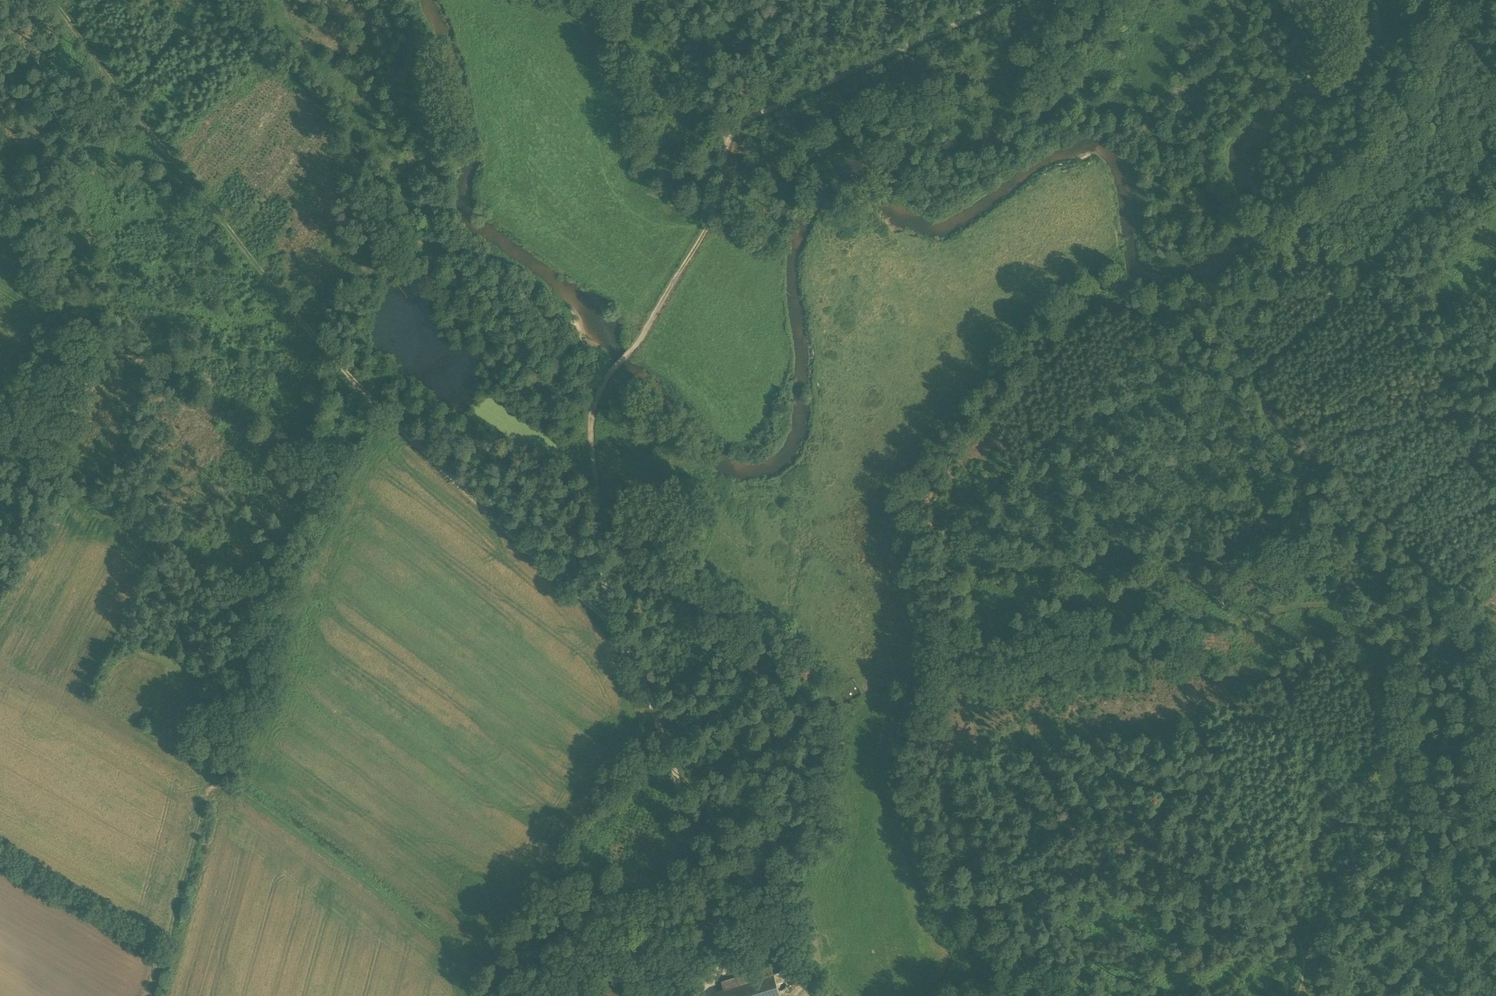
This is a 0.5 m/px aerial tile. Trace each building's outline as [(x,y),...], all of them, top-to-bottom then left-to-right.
[(716,995),(780,995),(774,978),(716,995)] [(602,995),(620,995),(623,991),(610,984),(602,995)]
